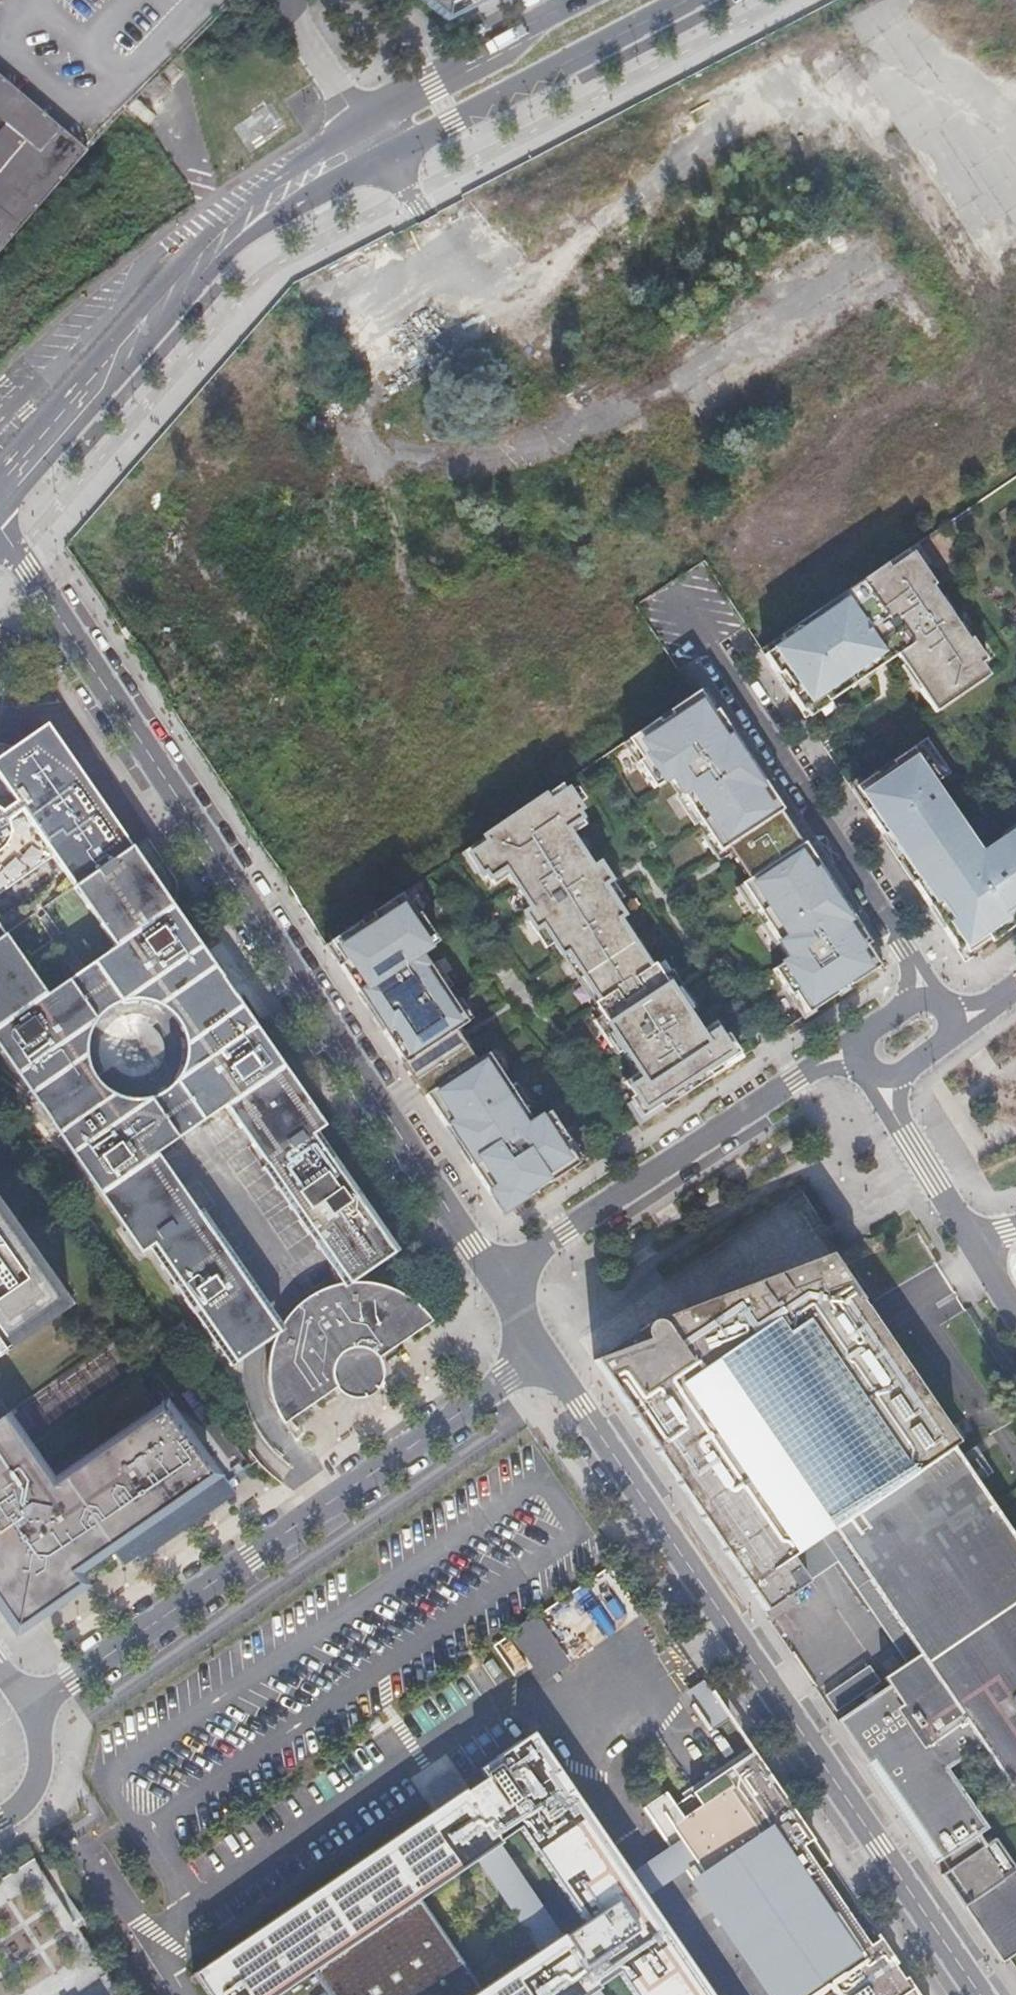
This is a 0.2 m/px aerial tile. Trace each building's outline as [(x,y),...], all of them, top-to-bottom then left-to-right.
[(447,23),(450,9),(467,0),(421,0),(447,23)] [(88,149),(0,74),(0,250),(88,149)] [(777,676),(783,672),(794,689),(788,692),(802,714),(825,699),(827,702),(851,686),(849,682),(869,669),(872,672),(895,656),(905,671),(909,668),(921,686),(918,689),(934,713),(987,677),(954,628),(957,626),(950,617),(948,619),(938,605),(941,603),(926,581),(929,580),(911,554),(889,569),(885,564),(849,589),(851,593),(818,615),(815,612),(779,636),(782,641),(763,654),(777,676)] [(670,778),(719,851),(781,810),(764,784),(760,787),(728,739),(733,736),(702,689),(693,694),(623,742),(653,788),(670,778)] [(235,999),(233,995),(232,993),(227,986),(215,972),(197,956),(144,876),(149,873),(47,726),(15,748),(8,746),(0,745),(0,909),(62,866),(126,956),(102,972),(126,1009),(140,1006),(154,1007),(165,1012),(177,1025),(183,1040),(190,1056),(189,1068),(186,1077),(181,1086),(207,1124),(229,1110),(268,1167),(264,1170),(321,1256),(335,1253),(355,1251),(373,1252),(391,1240),(320,1135),(329,1128),(312,1103),(304,1108),(245,1027),(244,1021),(235,999)] [(1006,840),(1004,836),(975,856),(952,822),(937,799),(938,798),(930,786),(950,773),(927,740),(852,791),(883,836),(884,835),(900,858),(916,880),(913,883),(938,922),(956,949),(962,945),(967,953),(986,939),(989,944),(1013,926),(1010,921),(1015,917),(1015,833),(1006,840)] [(561,955),(566,952),(582,976),(598,1000),(593,1004),(613,1034),(606,1039),(616,1054),(623,1050),(643,1080),(628,1090),(632,1096),(628,1098),(641,1117),(659,1105),(662,1109),(722,1069),(719,1065),(738,1053),(726,1034),(723,1037),(718,1030),(703,1040),(683,1010),(690,1006),(680,990),(673,994),(653,964),(648,967),(632,943),(616,919),(621,916),(601,885),(609,880),(598,865),(591,870),(564,829),(580,819),(575,812),(579,810),(567,792),(548,804),(543,797),(483,837),(487,843),(469,856),(481,874),(484,872),(489,879),(504,869),(506,872),(531,909),(524,914),(534,930),(541,925),(561,955)] [(740,884),(803,843),(781,810),(719,851),(740,884)] [(149,838),(136,846),(168,893),(181,884),(149,838)] [(740,884),(789,959),(772,970),(777,976),(803,1016),(882,964),(852,917),(847,920),(832,897),(816,872),(820,869),(803,843),(740,884)] [(852,917),(820,869),(816,872),(832,897),(847,920),(852,917)] [(403,1064),(466,1023),(421,954),(437,943),(404,891),(325,945),(358,995),(362,992),(386,1028),(381,1031),(403,1064)] [(34,1078),(36,1089),(42,1104),(52,1119),(61,1129),(70,1136),(79,1142),(136,1224),(128,1229),(145,1254),(153,1248),(223,1358),(235,1350),(241,1346),(243,1337),(249,1322),(255,1310),(262,1300),(261,1290),(205,1209),(199,1213),(160,1157),(183,1141),(157,1103),(150,1106),(140,1107),(129,1105),(120,1102),(110,1097),(90,1066),(92,1048),(96,1038),(103,1026),(77,989),(55,1004),(0,923),(0,1030),(34,1078)] [(102,972),(77,989),(103,1026),(126,1009),(102,972)] [(362,992),(358,995),(381,1031),(386,1028),(362,992)] [(466,1023),(403,1064),(423,1095),(486,1054),(466,1023)] [(143,1026),(136,1024),(128,1024),(143,1045),(159,1068),(161,1059),(161,1053),(161,1048),(156,1037),(150,1029),(143,1026)] [(532,1123),(486,1054),(423,1095),(445,1128),(450,1125),(462,1144),(474,1162),(469,1164),(502,1214),(581,1162),(548,1112),(532,1123)] [(193,1134),(207,1124),(181,1086),(165,1097),(157,1103),(183,1141),(193,1134)] [(450,1125),(445,1128),(469,1164),(474,1162),(462,1144),(450,1125)] [(69,1308),(27,1248),(0,1211),(0,1357),(69,1308)] [(321,1256),(341,1284),(353,1282),(398,1251),(391,1240),(373,1252),(355,1251),(335,1253),(321,1256)] [(34,1243),(27,1248),(69,1308),(77,1302),(34,1243)] [(982,1481),(958,1445),(964,1441),(845,1263),(837,1267),(794,1283),(785,1271),(764,1279),(765,1282),(757,1285),(756,1282),(727,1293),(729,1300),(711,1308),(713,1314),(681,1324),(678,1325),(674,1322),(669,1318),(662,1319),(657,1321),(654,1324),(653,1327),(652,1333),(653,1337),(601,1355),(772,1603),(845,1541),(860,1564),(939,1682),(932,1687),(916,1663),(890,1680),(894,1686),(843,1720),(1006,1966),(1015,1960),(1015,1868),(952,1772),(984,1749),(1015,1797),(1015,1532),(982,1481)] [(290,1313),(281,1326),(275,1336),(269,1356),(268,1371),(269,1389),(275,1409),(284,1425),(336,1388),(345,1396),(350,1398),(356,1399),(362,1399),(370,1396),(372,1395),(379,1389),(384,1379),(384,1368),(383,1363),(380,1358),(433,1322),(427,1313),(416,1303),(398,1292),(382,1285),(371,1283),(353,1282),(341,1284),(329,1287),(315,1293),(301,1302),(290,1313)] [(676,1312),(681,1324),(713,1314),(711,1308),(729,1300),(727,1293),(676,1312)] [(257,1349),(275,1336),(281,1326),(262,1300),(255,1310),(249,1322),(243,1337),(241,1346),(235,1350),(223,1358),(230,1367),(239,1361),(257,1349)] [(191,1335),(181,1321),(161,1336),(171,1350),(191,1335)] [(134,1374),(25,1451),(51,1489),(160,1411),(134,1374)] [(7,1614),(18,1616),(30,1618),(72,1589),(64,1576),(109,1545),(210,1475),(180,1434),(163,1410),(160,1411),(51,1489),(25,1451),(1,1418),(0,1418),(0,1604),(7,1614)] [(117,1558),(227,1481),(190,1427),(180,1434),(210,1475),(109,1545),(117,1558)] [(997,1470),(973,1435),(964,1441),(958,1445),(982,1481),(997,1470)] [(236,1494),(227,1481),(117,1558),(121,1564),(123,1566),(136,1557),(139,1561),(236,1494)] [(916,1663),(932,1687),(939,1682),(860,1564),(853,1569),(916,1663)] [(513,1636),(545,1678),(570,1660),(538,1617),(513,1636)] [(508,1844),(507,1842),(526,1829),(592,1926),(572,1939),(571,1937),(552,1949),(485,1994),(601,1994),(607,1991),(606,1988),(625,1975),(638,1994),(712,1994),(646,1899),(629,1874),(535,1736),(483,1764),(494,1780),(474,1793),(472,1790),(451,1805),(201,1974),(215,1994),(285,1994),(314,1975),(421,1904),(488,1858),(508,1844)] [(756,1753),(704,1787),(652,1821),(669,1847),(685,1871),(717,1919),(729,1912),(785,1994),(919,1994),(907,1977),(905,1978),(896,1965),(898,1964),(879,1935),(877,1936),(879,1940),(871,1945),(804,1846),(814,1840),(756,1753)] [(646,1863),(629,1874),(646,1899),(663,1887),(685,1871),(669,1847),(646,1863)] [(421,1904),(314,1975),(328,1994),(482,1994),(421,1904)]
